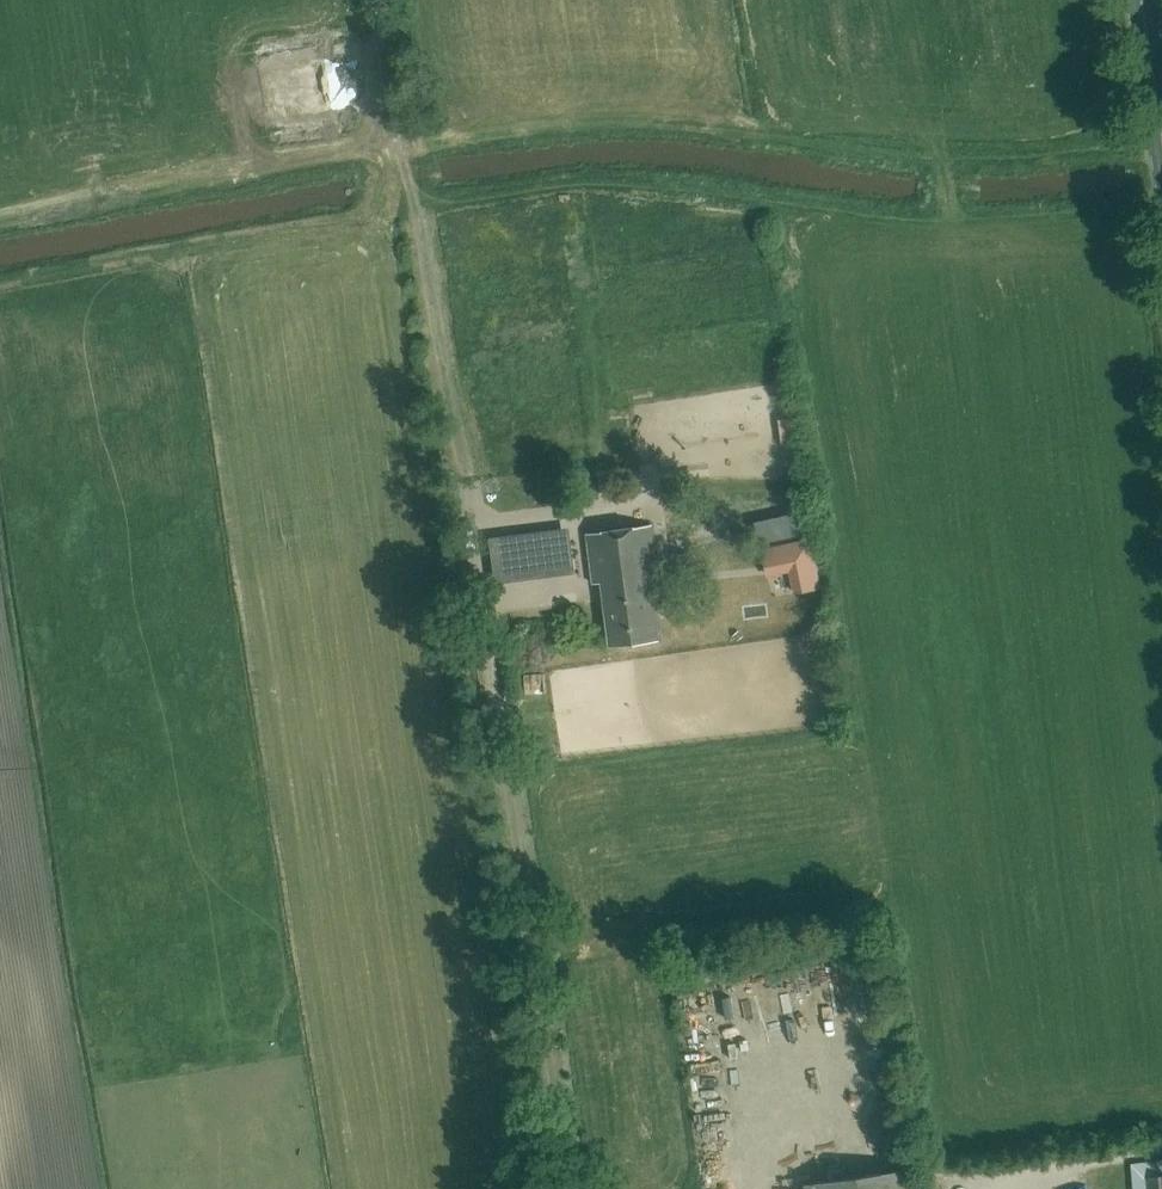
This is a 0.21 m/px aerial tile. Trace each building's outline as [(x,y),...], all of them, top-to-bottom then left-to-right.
[(660,594),(651,525),(587,534),(593,584),(601,583),(610,645),(658,639),(652,595),(660,594)] [(810,539),(763,550),(768,573),(792,568),(797,591),(820,586),(810,539)] [(672,575),(689,573),(687,553),(669,555),(672,575)] [(1129,1162),(1132,1188),(1161,1188),(1161,1159),(1129,1162)] [(913,1167),(805,1183),(806,1188),(916,1188),(913,1167)]
